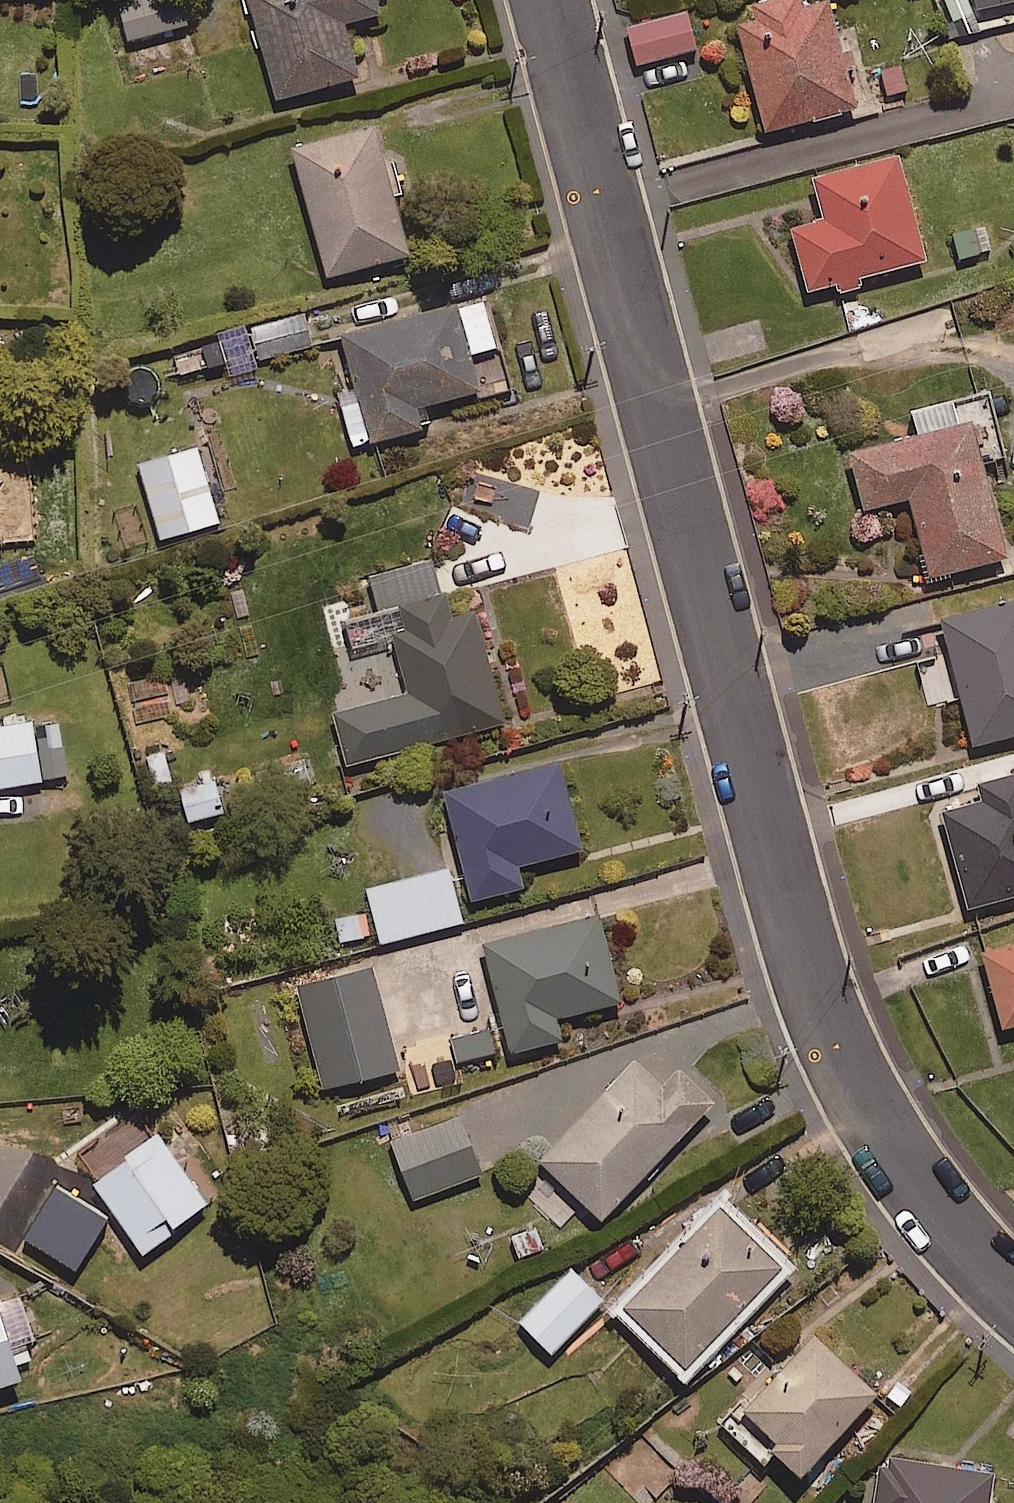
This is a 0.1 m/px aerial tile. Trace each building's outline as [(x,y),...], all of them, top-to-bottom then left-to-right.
[(183,0),(129,0),(118,2),(126,39),(189,24),(183,0)] [(375,0),(251,0),(276,98),(357,77),(343,22),(378,13),(375,0)] [(803,0),(771,0),(751,5),(756,23),(739,27),(765,130),(855,108),(829,0),(805,6),(803,0)] [(978,8),(1013,0),(976,0),(978,8)] [(696,49),(686,12),(627,27),(636,64),(696,49)] [(408,254),(374,128),(294,149),(327,276),(408,254)] [(809,291),(835,283),(839,296),(862,290),(859,277),(925,260),(897,156),(813,178),(824,220),(792,228),(809,291)] [(425,427),(420,406),(482,389),(484,398),(511,391),(485,296),(343,335),(361,404),(342,409),(352,447),(425,427)] [(312,345),(303,315),(253,329),(262,359),(312,345)] [(1004,457),(989,395),(908,415),(913,436),(850,451),(864,509),(911,497),(930,576),(1005,558),(982,463),(1004,457)] [(218,522),(196,448),(139,465),(161,539),(218,522)] [(447,620),(432,562),(368,578),(377,612),(343,621),(350,649),(395,637),(410,694),(335,714),(349,764),(504,723),(474,613),(447,620)] [(943,617),(971,744),(1013,735),(1013,601),(943,617)] [(31,722),(0,727),(0,787),(40,781),(31,722)] [(581,852),(562,764),(446,790),(470,899),(522,888),(517,866),(581,852)] [(981,782),(987,803),(945,814),(971,907),(1013,895),(1013,773),(981,782)] [(219,780),(178,785),(181,810),(168,811),(174,871),(201,868),(195,819),(223,815),(219,780)] [(459,923),(446,870),(367,890),(380,943),(459,923)] [(620,1005),(602,918),(486,943),(509,1051),(559,1040),(555,1019),(620,1005)] [(982,953),(1002,1028),(1013,1025),(1013,945),(982,953)] [(398,1071),(375,968),(299,985),(323,1088),(398,1071)] [(488,1026),(449,1036),(458,1073),(497,1063),(488,1026)] [(663,1089),(638,1064),(539,1159),(597,1219),(716,1104),(683,1069),(663,1089)] [(480,1175),(460,1117),(393,1139),(412,1198),(480,1175)] [(208,1204),(156,1135),(91,1183),(143,1252),(208,1204)] [(624,1308),(703,1385),(751,1335),(732,1317),(778,1270),(717,1212),(624,1308)] [(602,1303),(572,1272),(519,1322),(549,1354),(602,1303)] [(0,1317),(0,1387),(18,1382),(14,1366),(39,1358),(24,1310),(0,1317)] [(876,1399),(816,1339),(759,1396),(754,1390),(722,1423),(763,1464),(773,1454),(797,1478),(876,1399)] [(891,1459),(884,1502),(990,1502),(994,1476),(891,1459)]
